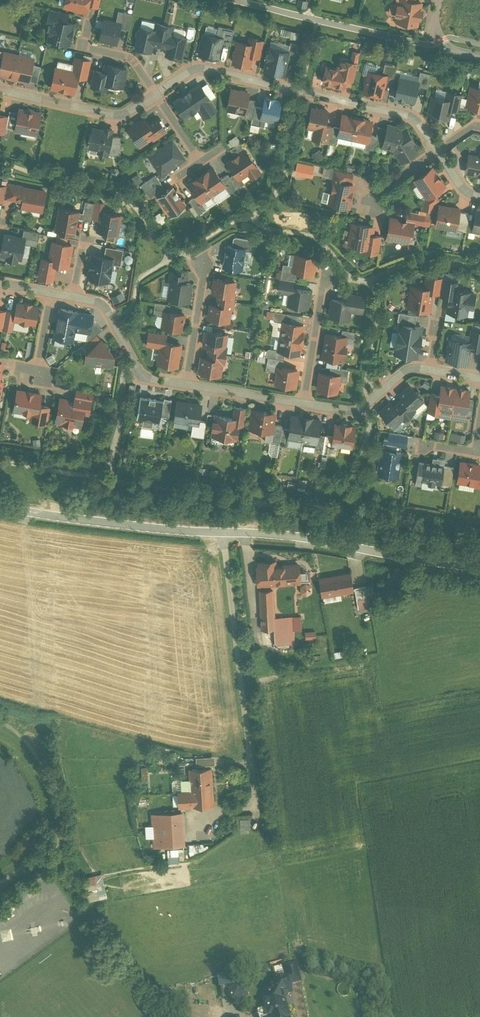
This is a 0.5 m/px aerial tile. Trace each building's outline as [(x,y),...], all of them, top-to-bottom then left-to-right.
[(62,7),(84,12),(86,4),(87,0),(64,0),(62,7)] [(405,0),(400,0),(395,22),(417,27),(423,4),(408,1),(405,0)] [(64,14),(49,10),(46,22),(50,23),(47,38),(69,43),(74,23),(62,20),(64,14)] [(131,15),(118,12),(115,23),(119,24),(118,28),(127,31),(131,15)] [(115,23),(102,20),(97,40),(114,44),(118,28),(119,24),(115,23)] [(152,46),(159,48),(165,25),(156,23),(155,30),(140,26),(134,48),(150,52),(152,46)] [(172,27),(165,25),(159,48),(165,50),(163,56),(182,61),(187,38),(170,34),(172,27)] [(224,28),(222,39),(221,44),(228,46),(232,30),(224,28)] [(222,39),(203,34),(199,54),(217,58),(221,44),(222,39)] [(247,43),(238,41),(233,62),(249,66),(251,56),(260,58),(264,40),(249,37),(247,43)] [(289,50),(287,58),(295,60),(299,45),(290,43),(289,50)] [(289,50),(271,46),(265,68),(283,73),(287,58),(289,50)] [(13,81),(19,54),(2,50),(0,57),(0,78),(13,81)] [(36,58),(19,54),(13,81),(30,85),(36,58)] [(71,72),(54,68),(49,87),(74,93),(78,76),(86,78),(90,60),(74,57),(71,72)] [(338,69),(325,66),(321,83),(343,87),(345,79),(353,81),(357,63),(340,59),(338,69)] [(105,72),(95,70),(91,87),(106,91),(108,84),(124,88),(129,69),(107,64),(105,72)] [(389,66),(387,75),(385,82),(392,84),(396,68),(389,66)] [(387,75),(367,71),(362,93),(382,97),(385,82),(387,75)] [(417,82),(416,87),(427,89),(430,75),(419,73),(417,82)] [(417,82),(399,78),(395,98),(412,102),(416,87),(417,82)] [(199,82),(173,100),(184,116),(198,106),(206,118),(218,110),(199,82)] [(471,88),(467,106),(479,109),(479,90),(471,88)] [(249,93),(231,89),(226,109),(244,113),(247,100),(249,93)] [(447,100),(432,97),(428,115),(443,119),(446,110),(457,112),(461,95),(449,92),(447,100)] [(280,101),(264,98),(262,109),(259,119),(265,121),(276,123),(280,101)] [(251,118),(254,107),(255,101),(247,100),(244,113),(243,116),(251,118)] [(262,109),(254,107),(251,118),(250,123),(263,126),(265,121),(259,119),(262,109)] [(40,112),(17,108),(16,113),(14,128),(13,132),(36,136),(40,112)] [(328,113),(311,110),(308,127),(315,128),(312,139),(329,143),(332,126),(325,125),(328,113)] [(14,128),(16,113),(7,111),(7,116),(5,126),(14,128)] [(144,114),(125,128),(138,146),(152,136),(154,139),(167,130),(158,117),(150,123),(144,114)] [(338,137),(353,140),(358,118),(340,115),(338,127),(336,137),(338,137)] [(371,121),(358,118),(353,140),(367,143),(368,136),(371,121)] [(114,127),(90,123),(86,152),(109,157),(114,127)] [(380,146),(392,150),(405,128),(385,123),(380,146)] [(338,127),(332,126),(329,143),(336,145),(338,137),(336,137),(338,127)] [(416,143),(405,128),(392,150),(400,165),(416,156),(416,143)] [(478,135),(469,136),(470,144),(479,143),(478,135)] [(376,137),(368,136),(367,143),(365,151),(373,152),(376,137)] [(170,140),(147,156),(160,174),(183,159),(170,140)] [(246,150),(227,162),(238,180),(247,175),(250,179),(260,173),(246,150)] [(468,157),(465,172),(479,175),(479,151),(479,150),(477,159),(468,157)] [(430,166),(412,179),(425,199),(445,186),(430,166)] [(211,167),(201,174),(213,193),(224,186),(219,178),(211,167)] [(349,173),(334,170),(327,205),(348,210),(353,184),(347,183),(349,173)] [(130,179),(134,185),(142,180),(137,173),(130,179)] [(200,203),(213,193),(201,174),(187,184),(195,196),(200,203)] [(236,190),(225,174),(219,178),(224,186),(229,194),(236,190)] [(155,175),(138,185),(147,199),(164,189),(155,175)] [(45,192),(7,184),(4,199),(18,201),(17,209),(41,213),(45,192)] [(171,189),(157,199),(168,216),(183,206),(171,189)] [(195,196),(188,201),(198,214),(204,209),(200,203),(195,196)] [(105,204),(95,202),(95,206),(92,221),(99,222),(97,233),(120,237),(124,214),(104,211),(105,204)] [(92,221),(95,206),(84,204),(81,219),(92,221)] [(458,208),(438,204),(434,226),(454,229),(455,227),(458,212),(458,208)] [(475,208),(471,229),(479,231),(479,209),(475,208)] [(77,213),(58,210),(55,232),(73,235),(77,213)] [(467,214),(458,212),(455,227),(465,229),(467,214)] [(424,215),(407,213),(406,222),(412,223),(423,224),(424,215)] [(406,222),(389,219),(386,239),(409,243),(412,223),(406,222)] [(373,226),(352,223),(349,245),(361,247),(361,251),(379,254),(381,237),(372,236),(373,226)] [(19,240),(24,241),(35,243),(37,235),(21,231),(19,240)] [(2,237),(0,247),(0,255),(6,257),(5,262),(15,263),(16,258),(20,259),(24,241),(19,240),(2,237)] [(112,246),(113,239),(106,237),(104,245),(112,246)] [(72,245),(52,241),(48,259),(42,258),(38,279),(53,282),(56,265),(67,268),(72,245)] [(246,247),(224,244),(220,271),(242,274),(246,247)] [(123,251),(107,248),(104,259),(112,260),(111,265),(120,267),(123,251)] [(317,255),(292,252),(289,273),(314,276),(317,255)] [(104,259),(91,256),(87,278),(108,282),(111,265),(112,260),(104,259)] [(180,274),(169,272),(165,302),(189,305),(193,283),(179,281),(180,274)] [(424,287),(410,285),(407,308),(428,311),(430,293),(439,294),(442,278),(426,276),(424,287)] [(215,299),(234,302),(236,292),(233,291),(235,281),(213,278),(210,293),(215,294),(215,299)] [(442,278),(439,294),(448,296),(449,287),(457,289),(458,281),(442,278)] [(295,281),(279,279),(277,292),(288,294),(286,306),(305,308),(308,291),(294,289),(295,281)] [(457,289),(449,287),(448,296),(446,312),(465,315),(467,307),(473,308),(475,291),(457,289)] [(121,291),(111,297),(114,303),(125,297),(121,291)] [(346,303),(332,300),(329,317),(347,320),(348,312),(362,315),(365,297),(347,294),(346,303)] [(234,302),(215,299),(214,304),(208,303),(206,319),(228,323),(230,312),(232,312),(234,302)] [(14,310),(6,308),(6,313),(3,330),(13,332),(15,321),(34,324),(37,304),(15,300),(14,310)] [(170,306),(155,304),(153,315),(163,317),(164,311),(169,312),(170,306)] [(71,342),(74,330),(77,313),(60,310),(55,339),(71,342)] [(169,312),(164,311),(163,317),(162,328),(182,331),(185,315),(169,312)] [(93,316),(77,313),(74,330),(90,333),(93,316)] [(282,322),(289,324),(290,316),(273,313),(272,321),(282,322)] [(399,324),(412,326),(414,316),(396,313),(395,320),(399,321),(399,324)] [(282,322),(280,335),(302,339),(304,326),(289,324),(282,322)] [(412,326),(399,324),(394,354),(416,358),(421,327),(412,326)] [(469,342),(468,349),(479,351),(479,330),(471,329),(469,342)] [(206,352),(226,355),(228,345),(225,344),(227,334),(204,330),(202,346),(206,347),(206,352)] [(354,333),(339,330),(339,336),(346,337),(353,339),(354,333)] [(97,334),(82,346),(84,350),(83,365),(114,368),(114,353),(97,334)] [(166,337),(149,334),(147,346),(159,348),(157,364),(178,368),(181,345),(165,342),(166,337)] [(339,336),(326,334),(322,358),(341,362),(346,337),(339,336)] [(299,355),(302,339),(280,335),(277,352),(284,353),(299,355)] [(469,342),(448,339),(445,361),(465,364),(468,349),(469,342)] [(268,359),(283,362),(284,353),(277,352),(268,350),(266,359),(268,359)] [(226,355),(206,352),(205,356),(200,356),(197,372),(220,376),(222,365),(224,366),(226,355)] [(283,362),(268,359),(266,371),(277,373),(278,367),(282,368),(283,362)] [(282,368),(278,367),(277,373),(275,384),(297,388),(300,371),(282,368)] [(347,371),(330,368),(329,375),(340,377),(345,378),(347,371)] [(329,375),(320,373),(317,390),(337,393),(340,377),(329,375)] [(393,396),(409,415),(424,402),(408,383),(393,396)] [(427,411),(452,415),(456,388),(438,385),(437,392),(430,391),(427,411)] [(471,390),(456,388),(452,415),(467,417),(471,390)] [(40,395),(18,391),(14,413),(31,416),(30,423),(45,426),(49,408),(38,406),(40,395)] [(72,401),(59,399),(54,423),(79,428),(82,415),(86,416),(90,395),(73,392),(72,401)] [(409,415),(393,396),(377,410),(393,429),(409,415)] [(162,403),(140,399),(136,418),(158,422),(160,416),(162,403)] [(201,406),(177,402),(174,421),(192,424),(197,425),(198,421),(201,406)] [(162,403),(160,416),(167,417),(170,405),(162,403)] [(233,420),(214,417),(211,435),(234,439),(236,426),(243,427),(246,409),(235,407),(233,420)] [(275,415),(252,411),(248,429),(272,433),(273,425),(275,415)] [(287,439),(303,442),(307,419),(291,417),(287,439)] [(320,421),(307,419),(303,442),(317,444),(320,421)] [(197,425),(192,424),(190,435),(203,438),(205,422),(198,421),(197,425)] [(355,425),(331,422),(328,448),(352,451),(355,425)] [(279,444),(282,427),(273,425),(272,433),(270,442),(279,444)] [(406,444),(407,433),(385,432),(384,444),(406,444)] [(402,453),(381,450),(377,474),(398,477),(402,453)] [(431,464),(415,461),(412,482),(444,487),(448,458),(432,457),(431,464)] [(458,461),(454,484),(479,488),(479,464),(458,461)] [(259,567),(255,567),(257,588),(298,584),(297,565),(275,567),(274,561),(258,562),(259,567)] [(349,572),(318,579),(321,597),(353,591),(349,572)] [(299,583),(300,594),(311,594),(311,583),(299,583)] [(371,608),(370,586),(355,587),(356,608),(371,608)] [(272,592),(260,592),(261,631),(274,631),(275,645),(294,645),(293,619),(272,620),(272,592)] [(301,597),(291,598),(293,614),(302,613),(301,597)] [(304,631),(305,638),(316,638),(315,630),(304,631)] [(212,767),(187,769),(189,791),(176,792),(177,809),(215,806),(212,767)] [(179,814),(151,816),(153,846),(196,844),(195,831),(181,832),(179,814)] [(237,814),(237,830),(249,830),(249,814),(237,814)] [(167,849),(167,863),(179,862),(178,849),(167,849)] [(88,901),(107,897),(102,873),(83,878),(88,901)] [(216,975),(217,986),(229,985),(230,1001),(248,1000),(247,983),(235,984),(235,974),(216,975)] [(261,1000),(265,1016),(290,1016),(284,995),(261,1000)]
